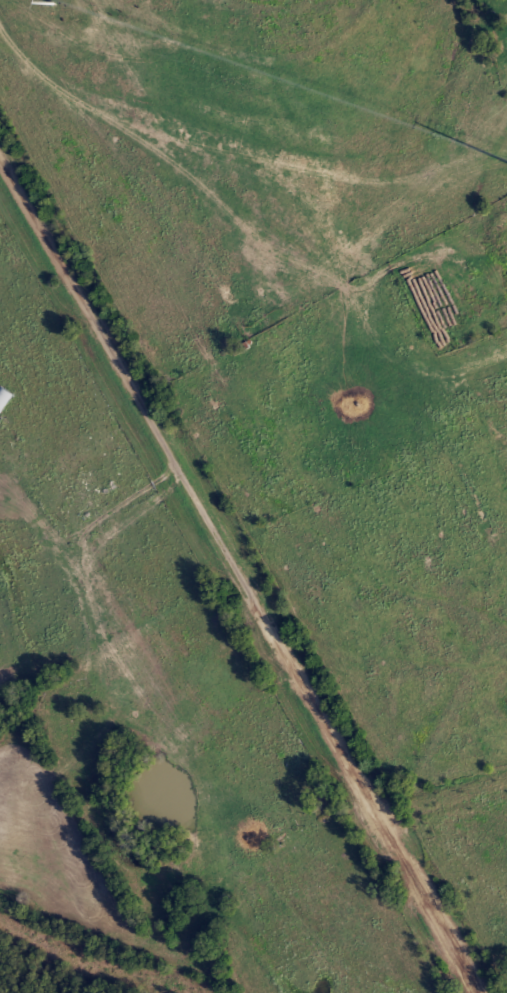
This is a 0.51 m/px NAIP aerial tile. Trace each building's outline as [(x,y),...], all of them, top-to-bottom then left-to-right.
[(9,395),(0,409),(0,390),(9,395)]
